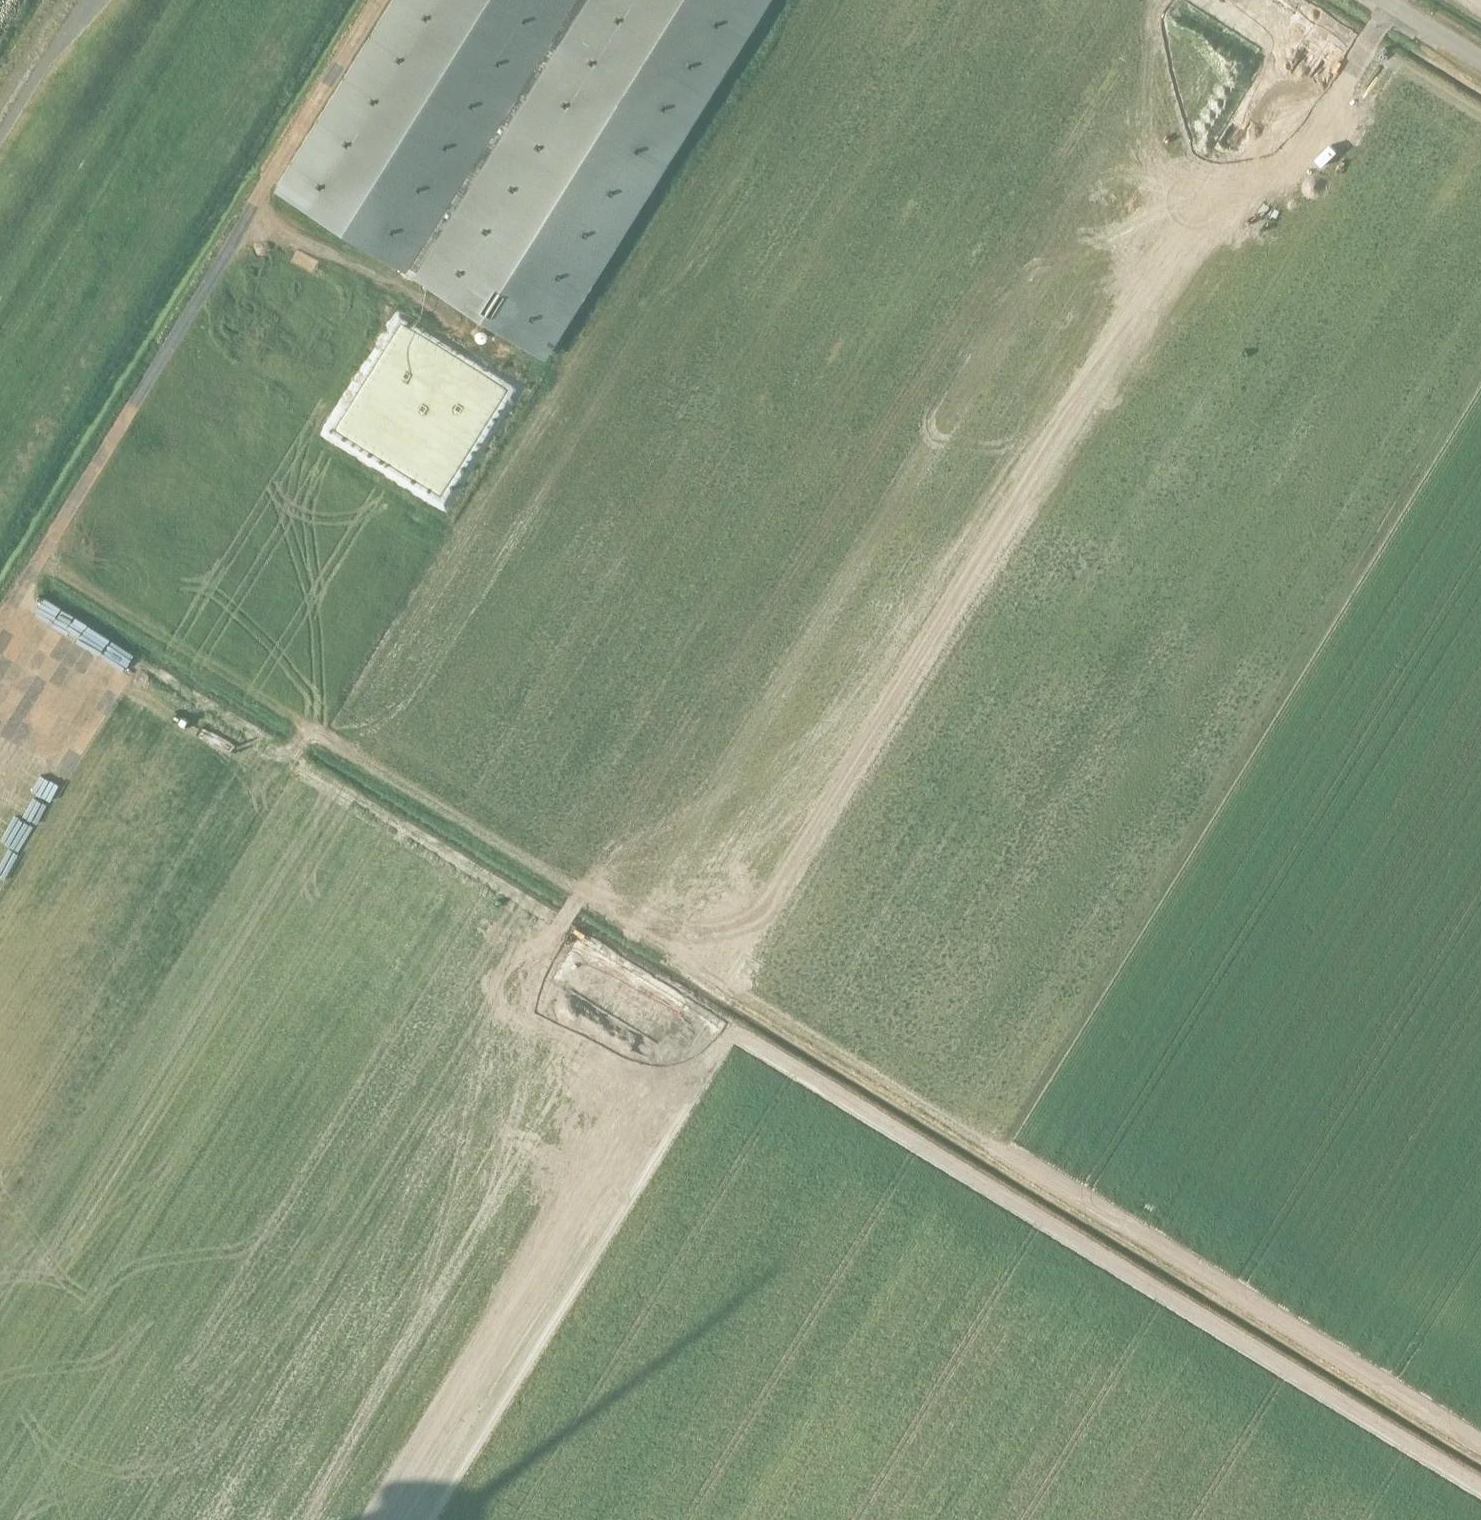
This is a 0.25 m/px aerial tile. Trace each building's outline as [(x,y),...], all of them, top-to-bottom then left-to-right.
[(771,0),(395,0),(278,187),(548,356),(771,0)]
